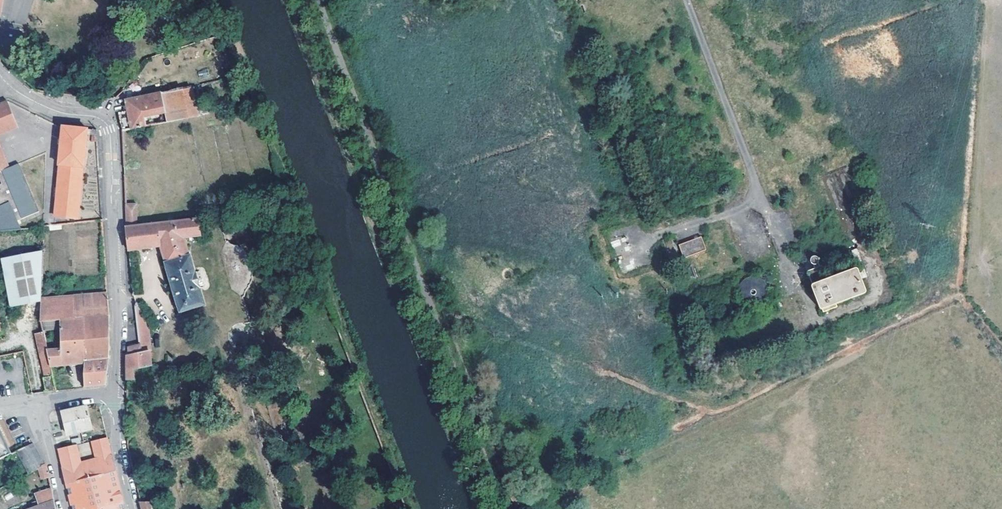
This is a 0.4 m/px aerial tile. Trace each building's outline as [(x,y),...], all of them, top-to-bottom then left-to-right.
[(165,114),(166,121),(198,114),(194,87),(125,99),(128,111),(120,112),(123,130),(131,129),(146,125),(145,117),(165,114)] [(0,104),(0,133),(17,125),(7,101),(0,104)] [(86,134),(96,135),(95,129),(62,126),(59,164),(60,164),(56,214),(77,216),(81,166),(83,166),(86,134)] [(9,166),(0,143),(0,170),(9,166)] [(20,227),(19,218),(39,209),(19,162),(9,166),(0,170),(0,181),(0,229),(20,227)] [(198,218),(186,219),(158,222),(148,224),(148,221),(143,221),(143,224),(138,225),(137,203),(125,204),(129,249),(160,245),(173,286),(180,311),(205,303),(201,288),(201,287),(196,270),(197,270),(192,254),(190,254),(185,237),(200,235),(198,218)] [(684,257),(707,250),(703,237),(680,244),(684,257)] [(10,303),(41,297),(42,249),(2,257),(10,303)] [(817,267),(816,265),(817,264),(818,263),(818,261),(818,260),(817,258),(815,257),(813,256),(811,257),(809,258),(808,259),(808,261),(808,262),(808,263),(809,265),(811,266),(812,266),(813,269),(807,271),(823,314),(836,309),(835,306),(865,295),(856,270),(826,281),(821,266),(817,267)] [(769,294),(769,289),(768,285),(765,282),(760,278),(757,277),(751,277),(747,278),(742,281),(740,285),(738,290),(738,294),(739,298),(742,303),(745,306),(752,308),(756,308),(762,306),(764,305),(767,300),(769,294)] [(744,313),(734,294),(729,296),(731,318),(744,313)] [(41,297),(41,318),(60,317),(60,347),(47,347),(48,353),(50,364),(84,360),(87,316),(75,318),(75,296),(41,297)] [(87,316),(108,316),(107,296),(75,296),(75,318),(87,316)] [(87,316),(84,360),(108,359),(108,345),(108,316),(87,316)] [(139,352),(150,350),(145,322),(137,325),(138,345),(139,352)] [(47,347),(43,330),(37,331),(41,354),(48,353),(47,347)] [(127,367),(127,378),(136,377),(135,367),(153,364),(150,350),(139,352),(138,345),(128,347),(129,354),(127,355),(127,367)] [(48,353),(41,354),(46,376),(53,376),(50,364),(48,353)] [(108,360),(108,359),(84,360),(83,371),(84,386),(106,384),(108,360)] [(43,381),(45,391),(55,389),(53,380),(43,381)] [(92,427),(87,406),(62,411),(64,417),(65,424),(67,433),(92,427)] [(10,452),(12,451),(0,426),(0,430),(10,452)] [(10,452),(0,430),(0,457),(10,452)] [(79,450),(59,454),(66,482),(115,470),(107,436),(91,440),(96,459),(82,462),(79,450)] [(33,442),(17,449),(29,473),(42,466),(44,465),(33,442)] [(59,454),(79,450),(77,443),(58,448),(59,454)] [(66,482),(73,508),(86,508),(122,500),(119,485),(115,470),(66,482)] [(54,498),(52,487),(35,491),(38,503),(54,498)] [(38,503),(26,507),(26,508),(56,508),(54,498),(38,503)] [(149,499),(141,502),(143,508),(152,508),(149,499)] [(86,508),(125,508),(122,500),(86,508)]
